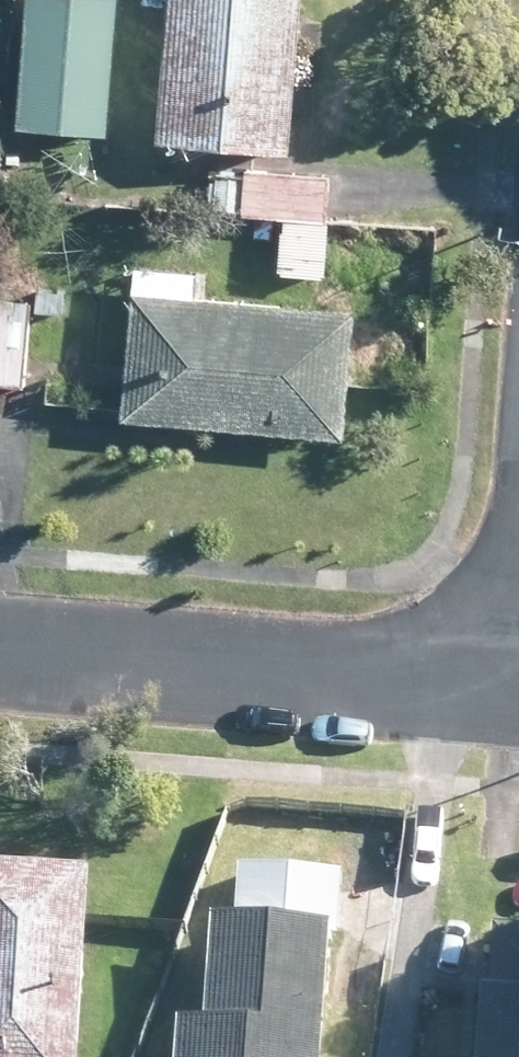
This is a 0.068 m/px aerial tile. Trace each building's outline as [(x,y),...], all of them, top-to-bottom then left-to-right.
[(21,121),(112,128),(122,0),(29,0),(21,121)] [(159,137),(293,149),(306,0),(171,0),(159,137)] [(331,206),(333,167),(217,164),(216,204),(246,206),(246,211),(286,214),(283,270),(329,271),(331,206)] [(242,422),(350,430),(361,301),(200,288),(202,264),(139,258),(129,371),(127,402),(125,412),(242,422)] [(33,316),(34,300),(0,297),(0,379),(26,382),(33,316)] [(339,933),(344,933),(349,870),(243,861),(238,919),(193,915),(179,1056),(327,1056),(339,933)] [(97,876),(0,868),(0,1056),(83,1056),(97,876)] [(495,926),(490,991),(487,990),(485,1010),(482,1056),(518,1056),(518,926),(495,926)]
